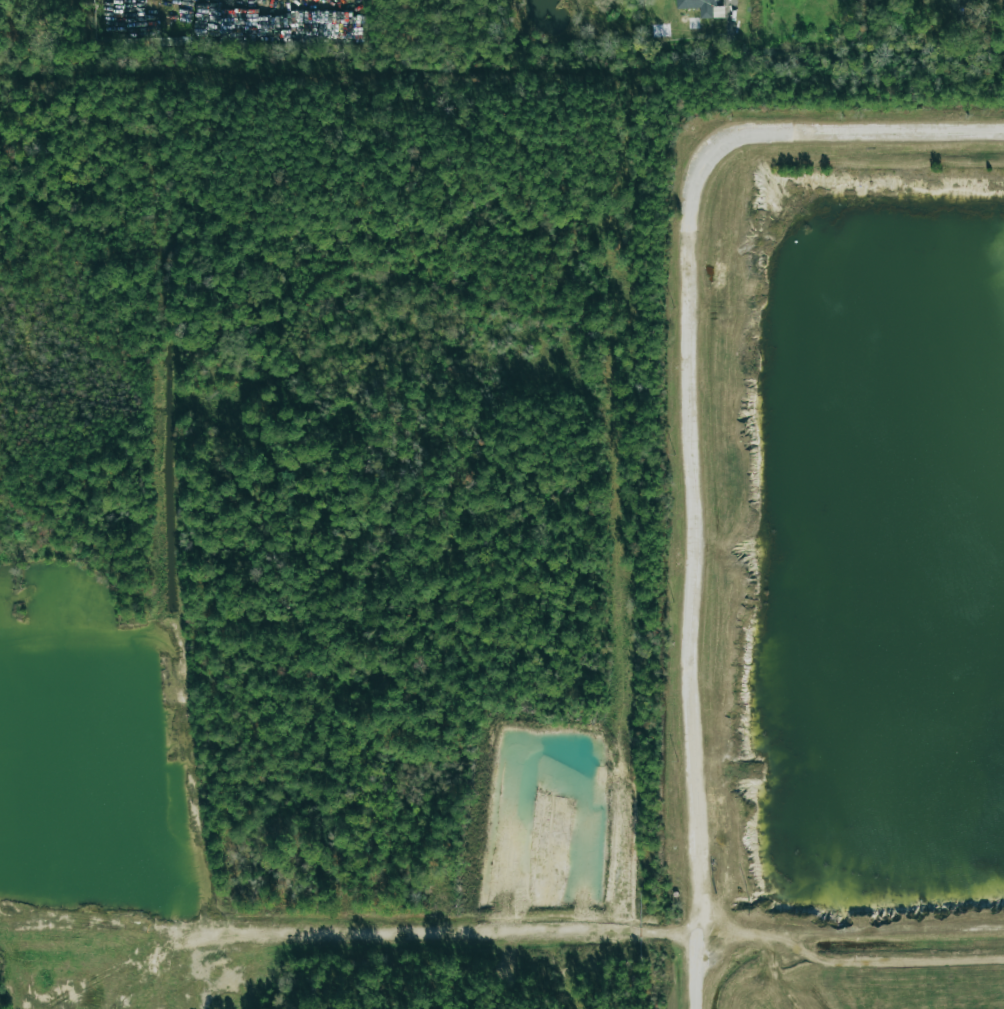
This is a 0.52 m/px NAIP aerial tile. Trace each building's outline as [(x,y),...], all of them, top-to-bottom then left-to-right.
[(677,9),(700,8),(701,18),(716,18),(715,0),(677,0),(677,9)]
